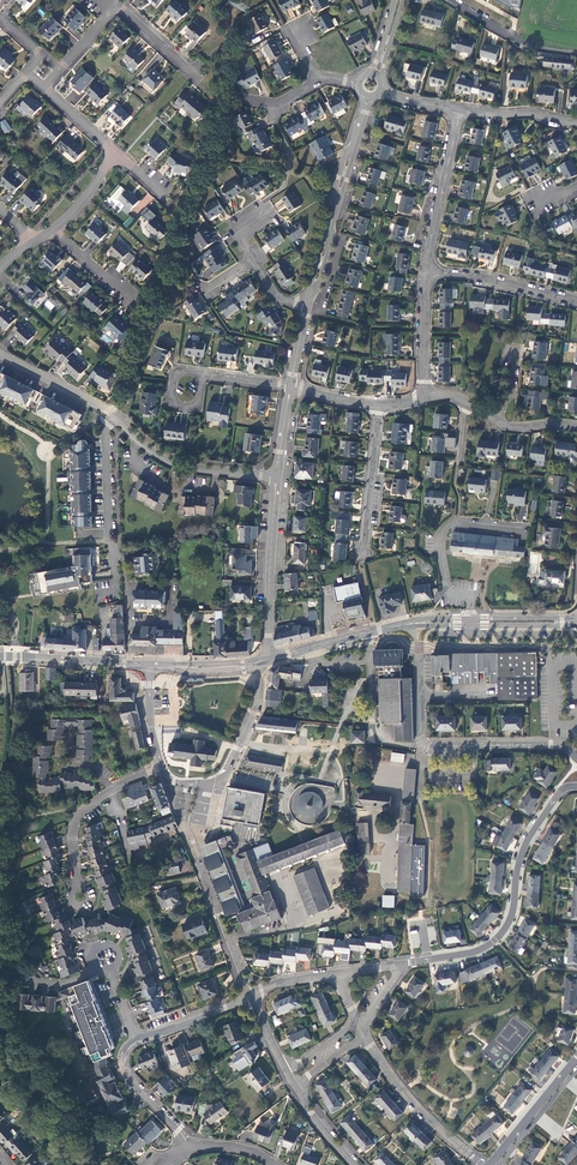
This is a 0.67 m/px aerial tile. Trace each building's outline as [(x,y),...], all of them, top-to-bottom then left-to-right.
[(284,12),(294,7),(295,8),(301,5),(298,0),(278,0),(284,12)] [(330,7),(327,0),(312,0),(319,13),(330,7)] [(356,1),(358,2),(358,6),(365,16),(376,11),(370,0),(356,0),(356,1)] [(521,11),(523,0),(501,0),(521,11)] [(180,6),(175,2),(167,11),(173,16),(172,18),(177,22),(179,20),(182,19),(187,14),(180,8),(180,6)] [(348,14),(353,11),(350,4),(345,7),(348,14)] [(64,21),(74,31),(80,25),(79,24),(82,21),(85,18),(75,9),(64,21)] [(440,28),(443,16),(424,10),(421,23),(425,24),(435,27),(440,28)] [(268,28),(265,23),(261,15),(250,21),(257,34),(268,28)] [(326,33),(339,26),(336,19),(332,21),(329,15),(319,20),(326,33)] [(61,28),(50,18),(39,31),(39,34),(43,37),(45,37),(49,40),(53,35),(55,32),(57,33),(61,28)] [(80,25),(74,31),(76,32),(84,23),(82,21),(79,24),(80,25)] [(186,34),(190,38),(191,37),(193,39),(197,42),(205,33),(199,26),(198,27),(192,23),(188,28),(189,29),(186,34)] [(129,39),(118,30),(110,38),(116,43),(115,45),(119,50),(129,39)] [(363,34),(348,42),(354,53),(368,45),(363,34)] [(273,37),(262,43),(265,47),(272,61),(282,55),(275,42),(273,37)] [(475,43),(459,38),(457,42),(453,41),(451,48),(455,49),(455,50),(461,51),(472,55),(475,43)] [(499,49),(483,45),(480,57),(496,61),(499,49)] [(124,58),(125,59),(128,61),(127,63),(135,71),(144,61),(137,54),(138,53),(133,48),(124,58)] [(0,54),(0,66),(1,66),(5,70),(7,70),(11,66),(11,65),(14,61),(8,55),(10,53),(5,49),(0,54)] [(535,51),(534,59),(545,60),(544,66),(576,70),(576,64),(576,61),(571,60),(572,56),(535,51)] [(289,65),(286,59),(274,66),(282,81),(293,76),(288,65),(289,65)] [(411,65),(405,64),(403,72),(408,73),(407,77),(421,81),(424,69),(411,65)] [(92,79),(81,69),(77,73),(78,74),(71,82),(75,86),(74,88),(80,93),(92,79)] [(261,80),(255,69),(245,74),(244,72),(238,75),(238,81),(240,85),(247,86),(248,87),(261,80)] [(163,81),(152,71),(143,81),(155,91),(163,81)] [(447,76),(432,72),(430,83),(444,87),(447,76)] [(527,75),(512,73),(511,87),(526,89),(527,75)] [(479,77),(475,76),(473,83),(459,79),(456,89),(456,91),(457,94),(460,94),(461,93),(462,91),(470,93),(471,92),(475,93),(477,84),(479,77)] [(107,96),(94,84),(86,93),(90,97),(94,100),(93,101),(99,106),(107,96)] [(481,85),(477,84),(475,93),(479,95),(479,96),(494,100),(497,89),(482,85),(481,85)] [(556,91),(539,89),(539,96),(541,96),(541,102),(555,103),(556,91)] [(574,105),(576,105),(576,91),(571,90),(570,103),(568,103),(568,107),(569,109),(573,109),(574,107),(574,105)] [(190,96),(185,93),(174,104),(179,109),(180,107),(194,119),(198,115),(203,117),(205,107),(200,102),(200,103),(191,95),(190,96)] [(33,117),(41,107),(35,102),(29,97),(22,105),(22,108),(24,110),(23,112),(23,114),(25,115),(28,116),(29,114),(33,117)] [(335,100),(325,106),(333,120),(337,118),(336,117),(337,116),(336,115),(345,110),(349,108),(343,97),(336,101),(335,100)] [(325,114),(320,103),(310,108),(309,107),(305,110),(311,122),(325,114)] [(131,116),(120,106),(111,116),(117,122),(117,123),(121,127),(131,116)] [(348,114),(345,110),(336,115),(337,116),(338,119),(348,114)] [(235,118),(244,135),(246,134),(254,130),(251,125),(253,125),(246,112),(235,118)] [(408,121),(389,115),(385,128),(397,132),(397,134),(403,136),(408,121)] [(57,128),(45,117),(38,125),(41,129),(41,131),(46,135),(46,137),(50,141),(52,139),(55,142),(64,131),(59,126),(57,128)] [(309,129),(303,117),(299,120),(298,118),(285,125),(291,136),(304,130),(305,132),(309,129)] [(0,124),(7,134),(12,130),(5,121),(0,124)] [(438,124),(426,121),(423,137),(435,140),(438,124)] [(517,127),(503,134),(511,148),(522,142),(518,134),(520,133),(517,127)] [(260,132),(258,128),(254,130),(246,134),(249,139),(252,137),(261,153),(271,147),(262,131),(260,132)] [(484,131),(474,129),(471,143),(481,146),(484,131)] [(57,146),(64,152),(66,151),(76,160),(82,153),(77,147),(77,146),(73,142),(66,136),(57,146)] [(561,136),(549,143),(557,157),(567,152),(562,142),(563,141),(561,136)] [(324,137),(312,144),(315,149),(314,150),(320,161),(332,155),(326,144),(327,143),(324,137)] [(164,151),(154,142),(151,145),(149,144),(147,147),(147,150),(153,156),(151,158),(155,161),(164,151)] [(387,161),(389,156),(393,157),(395,149),(391,147),(379,143),(375,157),(387,161)] [(431,148),(420,146),(417,161),(428,163),(431,148)] [(187,175),(187,174),(189,168),(191,169),(193,162),(185,159),(185,158),(180,157),(175,153),(167,161),(172,166),(173,165),(175,168),(174,172),(180,174),(180,173),(187,175)] [(480,158),(468,156),(465,170),(477,172),(480,158)] [(535,158),(521,166),(527,177),(528,179),(534,176),(533,174),(541,170),(535,158)] [(561,165),(566,174),(565,175),(568,180),(576,175),(576,172),(571,160),(561,165)] [(510,166),(496,174),(503,187),(509,184),(508,182),(516,177),(510,166)] [(382,172),(372,169),(368,183),(378,186),(380,178),(384,180),(386,173),(382,172)] [(425,172),(413,169),(411,176),(408,175),(406,182),(410,183),(422,186),(425,172)] [(23,184),(10,172),(5,177),(6,178),(2,182),(3,184),(5,186),(7,186),(11,189),(11,190),(14,194),(23,184)] [(247,180),(242,183),(249,194),(254,191),(255,193),(255,194),(261,190),(262,191),(269,186),(262,175),(249,183),(247,180)] [(475,183),(463,180),(459,196),(472,199),(475,183)] [(235,181),(222,189),(230,200),(235,197),(235,196),(242,191),(235,181)] [(127,214),(140,200),(132,193),(131,194),(127,190),(126,191),(121,186),(110,198),(127,214)] [(32,188),(20,201),(24,205),(25,204),(33,212),(40,205),(38,203),(41,199),(35,193),(36,192),(32,188)] [(301,205),(292,192),(282,198),(291,211),(301,205)] [(375,195),(364,192),(360,206),(371,209),(375,195)] [(414,198),(402,196),(399,212),(411,214),(414,198)] [(210,218),(215,215),(218,213),(219,213),(224,210),(217,199),(204,208),(210,218)] [(498,222),(499,221),(503,219),(505,224),(507,227),(516,222),(513,216),(511,211),(514,209),(511,205),(509,206),(508,205),(498,210),(499,212),(495,214),(498,222)] [(467,209),(457,207),(454,222),(464,224),(467,209)] [(150,211),(149,212),(145,216),(145,217),(150,222),(147,226),(148,230),(153,235),(158,235),(162,239),(169,231),(162,225),(161,226),(158,223),(158,222),(154,218),(156,216),(150,211)] [(571,215),(567,217),(566,215),(562,218),(562,220),(554,224),(560,234),(572,228),(573,229),(574,229),(576,234),(576,226),(576,224),(571,215)] [(123,225),(127,228),(134,219),(130,216),(123,225)] [(369,221),(357,217),(353,231),(365,234),(369,221)] [(299,224),(286,232),(293,242),(306,233),(299,224)] [(106,234),(95,225),(86,234),(90,238),(91,237),(98,244),(106,234)] [(406,227),(395,225),(392,239),(402,242),(406,227)] [(214,243),(205,229),(195,237),(204,250),(214,243)] [(284,240),(278,231),(271,235),(270,234),(264,238),(271,249),(284,240)] [(469,244),(449,240),(447,253),(460,256),(460,258),(466,259),(469,244)] [(122,261),(129,252),(118,242),(109,251),(109,253),(112,256),(114,255),(121,262),(122,261)] [(266,253),(271,249),(266,244),(261,248),(266,253)] [(369,247),(357,244),(353,260),(364,263),(369,247)] [(217,246),(205,254),(208,258),(206,260),(214,273),(222,268),(221,265),(224,262),(221,256),(223,255),(217,246)] [(496,251),(481,247),(479,258),(493,261),(496,251)] [(53,271),(62,261),(58,256),(57,258),(50,252),(42,261),(53,271)] [(122,261),(127,265),(135,257),(129,252),(122,261)] [(522,255),(507,252),(504,264),(519,268),(522,255)] [(397,273),(407,275),(407,270),(408,270),(410,255),(399,254),(397,269),(398,269),(397,273)] [(534,259),(527,257),(524,269),(531,271),(530,274),(545,277),(550,278),(552,268),(547,267),(548,267),(533,263),(534,259)] [(143,264),(138,260),(130,269),(135,274),(135,273),(137,275),(137,277),(142,281),(145,280),(153,271),(144,262),(143,264)] [(283,260),(273,266),(276,271),(275,272),(277,275),(283,284),(293,278),(286,265),(283,260)] [(556,269),(552,268),(550,278),(553,279),(553,280),(568,283),(570,271),(557,267),(556,269)] [(362,272),(350,269),(346,285),(358,288),(362,272)] [(76,276),(71,272),(61,282),(67,288),(70,286),(79,293),(86,285),(80,279),(81,278),(77,275),(76,276)] [(403,279),(390,277),(389,291),(401,293),(403,279)] [(240,286),(232,290),(232,291),(239,301),(242,305),(250,301),(248,297),(257,291),(250,281),(241,287),(240,286)] [(44,295),(44,293),(31,282),(25,289),(29,293),(28,294),(28,296),(29,297),(27,299),(27,301),(31,305),(33,305),(35,303),(40,298),(42,298),(44,295)] [(442,304),(442,308),(451,308),(451,304),(453,304),(453,298),(453,289),(441,289),(441,303),(442,304)] [(239,301),(232,291),(227,295),(229,299),(230,300),(227,302),(226,301),(218,307),(221,312),(224,311),(228,316),(239,309),(235,304),(239,301)] [(354,294),(343,291),(338,312),(338,316),(348,319),(349,315),(350,315),(354,294)] [(91,293),(83,302),(86,306),(91,312),(95,312),(100,316),(106,309),(98,301),(98,299),(91,293)] [(471,308),(489,309),(490,299),(485,299),(486,296),(471,295),(471,308)] [(193,297),(184,302),(195,320),(205,313),(198,301),(196,302),(193,297)] [(490,299),(489,309),(494,309),(493,310),(499,310),(499,319),(508,319),(509,311),(509,300),(494,299),(490,299)] [(48,300),(44,304),(51,310),(55,306),(48,300)] [(399,306),(389,305),(389,321),(399,321),(399,306)] [(18,318),(7,308),(6,309),(2,306),(0,308),(0,324),(7,330),(18,318)] [(257,316),(256,316),(260,321),(264,322),(266,326),(267,325),(269,324),(272,328),(274,328),(273,333),(275,333),(275,334),(277,335),(277,334),(281,335),(284,323),(280,317),(277,312),(275,313),(274,314),(269,307),(261,313),(257,316)] [(545,324),(546,315),(542,314),(542,308),(528,307),(527,320),(541,321),(541,324),(545,324)] [(451,308),(442,308),(441,312),(440,328),(452,328),(452,312),(451,312),(451,308)] [(551,315),(546,315),(545,324),(549,324),(550,325),(565,326),(566,315),(551,314),(551,315)] [(126,332),(128,330),(125,327),(127,326),(122,322),(115,317),(104,329),(107,332),(109,331),(112,333),(111,334),(123,345),(131,336),(126,332)] [(24,325),(20,321),(11,331),(15,335),(14,337),(20,343),(24,347),(27,346),(34,338),(30,334),(30,331),(25,328),(25,329),(22,327),(24,325)] [(338,333),(326,330),(323,344),(335,347),(338,333)] [(398,336),(384,335),(384,340),(388,340),(388,345),(388,346),(388,355),(398,355),(399,340),(398,340),(398,336)] [(72,354),(73,353),(68,348),(67,350),(55,339),(51,344),(50,345),(44,351),(48,355),(50,354),(53,357),(57,361),(58,360),(63,364),(64,363),(72,354)] [(96,352),(100,347),(91,339),(86,344),(96,352)] [(206,344),(188,341),(186,354),(204,357),(206,344)] [(547,343),(535,342),(533,358),(545,359),(547,343)] [(440,362),(450,362),(450,358),(451,358),(451,343),(439,343),(439,358),(440,358),(440,362)] [(170,352),(156,347),(149,365),(161,370),(165,358),(168,359),(170,352)] [(238,349),(221,347),(219,360),(236,362),(238,349)] [(275,353),(257,351),(256,363),(267,364),(267,367),(273,368),(275,353)] [(76,357),(72,354),(64,363),(67,366),(66,368),(69,371),(69,372),(77,379),(86,370),(75,359),(76,357)] [(322,360),(315,359),(313,375),(323,377),(322,382),(327,382),(330,367),(321,365),(322,360)] [(450,367),(450,362),(440,362),(440,367),(439,367),(438,382),(451,382),(451,367),(450,367)] [(103,367),(100,365),(89,377),(94,381),(105,386),(105,387),(110,390),(115,380),(111,378),(113,374),(110,372),(109,372),(102,369),(103,367)] [(353,370),(339,368),(337,380),(350,383),(353,370)] [(544,369),(532,368),(530,384),(542,385),(544,369)] [(387,381),(388,372),(383,371),(383,373),(368,372),(368,383),(383,384),(383,381),(387,381)] [(20,382),(15,390),(11,388),(16,380),(0,372),(0,394),(7,397),(8,395),(11,397),(11,399),(27,408),(31,400),(35,401),(40,393),(21,382),(20,382)] [(393,372),(388,372),(387,381),(392,381),(392,386),(406,386),(406,373),(393,373),(393,372)] [(15,390),(20,382),(16,380),(11,388),(15,390)] [(547,404),(548,393),(530,391),(530,395),(529,395),(528,409),(540,411),(541,404),(547,404)] [(157,395),(144,393),(141,413),(156,415),(157,408),(155,407),(157,395)] [(82,415),(67,406),(62,415),(59,413),(63,404),(43,394),(38,402),(42,404),(37,413),(53,422),(55,420),(58,422),(57,424),(73,432),(78,424),(80,424),(82,421),(80,419),(82,415)] [(267,398),(254,396),(251,414),(265,416),(267,398)] [(571,397),(570,397),(569,411),(576,412),(576,398),(571,397)] [(221,422),(220,427),(227,428),(228,422),(229,423),(231,408),(223,407),(217,406),(218,403),(210,402),(208,420),(221,422)] [(62,415),(67,406),(63,404),(59,413),(62,415)] [(359,413),(346,412),(346,418),(348,418),(347,432),(357,434),(359,419),(359,413)] [(448,415),(435,414),(434,428),(447,429),(448,415)] [(321,416),(308,415),(307,428),(319,430),(320,422),(321,416)] [(186,426),(167,423),(165,438),(185,440),(186,426)] [(410,425),(394,423),(392,443),(405,444),(407,432),(409,432),(410,425)] [(246,433),(246,440),(248,440),(246,451),(260,453),(262,435),(246,433)] [(427,449),(432,449),(431,452),(444,453),(445,439),(433,438),(428,437),(427,449)] [(303,451),(303,457),(314,458),(315,453),(317,453),(319,439),(307,438),(305,451),(303,451)] [(71,450),(73,527),(92,527),(92,517),(94,517),(94,512),(91,512),(91,495),(94,495),(94,490),(91,490),(91,472),(93,472),(93,467),(90,467),(90,450),(93,450),(93,445),(88,445),(88,444),(88,443),(87,443),(84,442),(82,441),(81,442),(80,443),(80,444),(74,445),(74,450),(71,450)] [(355,458),(357,443),(351,442),(341,441),(340,445),(340,449),(345,449),(344,457),(355,458)] [(499,443),(480,441),(478,456),(484,457),(485,455),(498,457),(499,443)] [(558,442),(556,455),(568,457),(568,459),(573,459),(573,462),(574,464),(576,465),(576,452),(576,445),(576,444),(558,442)] [(523,446),(509,444),(508,455),(522,457),(523,446)] [(546,449),(532,447),(531,459),(536,460),(536,465),(543,466),(544,461),(545,461),(546,449)] [(403,453),(391,452),(389,468),(401,469),(403,453)] [(443,462),(431,461),(430,477),(442,478),(443,462)] [(314,464),(297,462),(296,477),(313,479),(314,464)] [(353,482),(354,467),(341,465),(340,474),(342,475),(342,480),(353,482)] [(194,484),(208,487),(209,479),(195,476),(194,484)] [(566,477),(554,476),(552,492),(564,493),(566,477)] [(486,479),(470,478),(469,490),(479,491),(479,492),(485,493),(486,479)] [(393,494),(405,495),(406,489),(406,481),(394,479),(393,494)] [(140,480),(133,496),(148,503),(148,504),(163,511),(169,495),(164,493),(159,491),(154,488),(155,487),(150,485),(144,482),(140,480)] [(244,485),(234,484),(233,491),(237,491),(236,497),(238,498),(237,503),(243,503),(245,505),(250,506),(251,493),(252,493),(253,487),(244,486),(244,485)] [(525,505),(526,490),(522,490),(521,488),(515,487),(515,489),(508,489),(508,495),(509,497),(509,502),(519,503),(518,504),(525,505)] [(312,491),(297,490),(296,504),(310,506),(312,491)] [(445,492),(427,491),(426,503),(444,505),(445,492)] [(351,494),(341,492),(339,507),(350,509),(351,494)] [(181,496),(180,513),(197,514),(198,512),(214,513),(215,496),(209,496),(204,496),(199,495),(198,497),(192,497),(186,496),(181,496)] [(563,502),(552,501),(551,510),(551,516),(562,517),(563,502)] [(163,511),(148,504),(147,506),(162,512),(163,511)] [(402,507),(391,506),(390,521),(404,523),(406,521),(406,517),(405,516),(401,515),(402,507)] [(517,521),(522,522),(527,508),(521,506),(517,521)] [(337,534),(337,538),(347,539),(347,535),(349,535),(350,521),(349,521),(350,514),(332,512),(331,519),(337,519),(336,533),(337,534)] [(307,518),(295,516),(294,531),(306,532),(307,518)] [(253,527),(248,526),(242,526),(241,526),(240,542),(253,543),(253,527)] [(561,529),(545,527),(544,534),(546,534),(545,547),(558,549),(561,529)] [(392,549),(393,534),(383,533),(381,548),(392,549)] [(465,552),(467,535),(454,533),(452,551),(465,552)] [(494,555),(496,538),(467,535),(465,552),(494,555)] [(347,539),(337,538),(336,543),(335,543),(334,559),(346,560),(348,544),(346,544),(347,539)] [(496,538),(495,546),(498,546),(497,551),(499,551),(498,555),(524,558),(525,548),(518,547),(519,540),(496,538)] [(295,546),(294,564),(305,564),(305,554),(307,554),(307,545),(306,545),(306,543),(300,543),(300,546),(295,546)] [(56,570),(51,571),(52,573),(48,574),(47,572),(38,574),(42,592),(46,591),(46,595),(51,594),(51,596),(65,594),(65,592),(69,591),(69,593),(83,590),(81,584),(92,582),(92,575),(88,575),(88,572),(92,571),(92,567),(94,567),(94,558),(92,558),(92,548),(74,549),(74,567),(69,568),(69,570),(65,571),(65,569),(60,569),(61,572),(56,572),(56,570)] [(243,549),(233,549),(233,555),(234,555),(234,570),(241,570),(240,574),(251,574),(252,560),(246,560),(247,555),(242,555),(243,549)] [(136,567),(137,576),(144,575),(144,574),(154,573),(152,554),(151,553),(144,553),(141,557),(135,557),(136,564),(137,564),(138,567),(136,567)] [(565,572),(545,570),(544,584),(551,585),(551,583),(564,584),(565,572)] [(297,573),(285,574),(287,590),(298,590),(297,573)] [(360,618),(366,617),(365,615),(362,600),(358,583),(334,588),(337,603),(344,602),(344,603),(347,619),(359,616),(360,618)] [(429,585),(412,587),(414,601),(431,599),(429,585)] [(251,587),(232,586),(231,587),(231,599),(251,600),(251,587)] [(165,601),(165,591),(152,591),(152,592),(148,592),(148,591),(135,591),(135,601),(138,601),(138,607),(147,607),(147,604),(152,604),(152,607),(162,607),(163,601),(165,601)] [(399,593),(379,597),(384,615),(394,612),(392,606),(401,604),(399,593)] [(125,629),(123,605),(114,606),(115,614),(118,614),(118,618),(111,618),(111,634),(110,634),(110,629),(105,629),(105,638),(112,638),(113,650),(113,653),(125,654),(125,647),(125,629)] [(224,623),(223,611),(214,611),(215,624),(218,624),(223,624),(224,623)] [(183,631),(183,613),(172,612),(172,631),(183,631)] [(74,622),(74,614),(65,613),(65,621),(74,622)] [(295,623),(275,628),(275,645),(315,636),(312,627),(301,629),(300,626),(296,627),(295,623)] [(228,658),(227,642),(225,642),(223,624),(218,624),(219,634),(217,634),(217,640),(218,640),(218,643),(214,643),(216,659),(228,658)] [(131,645),(156,645),(156,630),(156,627),(142,627),(142,633),(140,633),(140,635),(131,635),(131,645)] [(250,656),(249,641),(252,640),(251,628),(244,628),(244,631),(244,637),(245,641),(238,641),(239,657),(250,656)] [(74,630),(75,651),(87,651),(86,629),(80,630),(74,630)] [(55,649),(75,651),(74,630),(67,630),(67,636),(59,635),(58,638),(56,638),(56,640),(55,649)] [(163,645),(183,646),(183,631),(172,631),(164,631),(163,645)] [(41,648),(55,649),(56,640),(56,638),(47,638),(42,637),(41,648)] [(104,651),(113,650),(112,638),(105,638),(104,651)] [(228,658),(239,657),(238,641),(227,642),(228,658)] [(382,665),(401,664),(403,664),(403,651),(403,650),(400,650),(397,650),(397,649),(396,648),(393,648),(393,646),(391,646),(389,646),(389,648),(386,648),(385,650),(381,650),(374,651),(374,665),(382,665)] [(433,656),(433,683),(443,683),(443,675),(451,675),(451,654),(433,655),(433,656)] [(491,676),(491,683),(498,684),(498,654),(451,654),(451,675),(451,684),(478,684),(478,672),(485,672),(485,676),(491,676)] [(498,654),(498,684),(498,700),(537,699),(537,654),(498,654)] [(401,664),(382,665),(382,672),(379,672),(380,678),(381,725),(394,724),(395,741),(414,741),(413,724),(412,678),(402,679),(402,678),(401,678),(401,664)] [(281,666),(273,667),(270,670),(268,686),(278,688),(280,677),(301,681),(303,665),(295,666),(294,668),(281,666)] [(56,668),(46,668),(46,680),(56,680),(56,668)] [(34,691),(34,674),(21,673),(22,691),(34,691)] [(111,701),(135,701),(134,693),(128,693),(121,693),(121,688),(121,678),(111,678),(111,701)] [(323,692),(324,706),(329,706),(328,692),(328,689),(328,679),(320,679),(311,680),(312,692),(323,692)] [(180,687),(183,690),(188,684),(184,682),(183,681),(178,686),(180,687)] [(83,695),(84,682),(67,683),(66,695),(83,695)] [(101,683),(84,682),(83,695),(89,695),(89,698),(95,698),(95,696),(98,697),(98,695),(101,695),(101,683)] [(282,690),(268,688),(267,699),(281,701),(282,690)] [(281,701),(267,699),(266,701),(269,701),(269,706),(280,707),(281,701)] [(140,726),(142,726),(136,704),(120,708),(123,721),(125,721),(129,720),(131,727),(132,727),(140,726)] [(298,723),(296,723),(283,722),(284,718),(263,716),(257,729),(274,731),(278,731),(297,733),(297,729),(298,723)] [(455,717),(437,717),(437,731),(455,731),(455,717)] [(487,717),(472,717),(472,730),(487,730),(487,717)] [(521,718),(503,718),(504,730),(521,730),(521,718)] [(75,761),(86,761),(88,721),(50,719),(50,729),(47,729),(47,740),(63,741),(64,726),(77,727),(75,761)] [(365,732),(352,732),(352,738),(353,743),(365,743),(365,732)] [(173,743),(171,756),(176,757),(176,758),(178,758),(178,757),(184,758),(184,759),(186,759),(186,758),(194,759),(194,765),(204,767),(205,760),(210,761),(210,759),(217,760),(219,751),(213,750),(213,749),(207,748),(207,741),(197,740),(196,746),(188,745),(188,744),(186,743),(186,745),(180,744),(180,743),(178,742),(177,744),(173,743)] [(38,778),(38,792),(60,793),(60,778),(48,778),(48,758),(52,758),(52,746),(37,746),(37,756),(32,756),(32,778),(38,778)] [(317,784),(324,785),(334,786),(340,752),(335,751),(318,748),(312,784),(317,784)] [(404,763),(405,754),(391,752),(390,762),(404,763)] [(244,765),(280,772),(281,767),(282,761),(246,756),(244,765)] [(491,760),(486,760),(486,771),(492,771),(492,770),(510,770),(510,759),(492,759),(491,760)] [(548,787),(558,773),(549,766),(545,772),(541,769),(536,778),(539,780),(538,781),(548,787)] [(406,769),(403,802),(412,803),(413,803),(414,800),(416,770),(406,769)] [(63,788),(84,790),(85,774),(60,772),(60,780),(64,780),(63,788)] [(142,781),(126,787),(130,796),(122,799),(124,803),(127,810),(151,800),(147,789),(146,790),(144,786),(142,781)] [(151,787),(161,811),(170,807),(161,784),(152,787),(151,787)] [(260,825),(266,793),(229,787),(225,811),(223,810),(221,824),(221,825),(232,827),(234,827),(235,821),(244,823),(260,825)] [(356,804),(390,807),(391,797),(364,794),(365,790),(357,790),(356,804)] [(319,815),(323,811),(324,805),(324,801),(323,798),(318,793),(310,791),(305,793),(302,795),(299,798),(298,804),(299,809),(302,814),(304,816),(310,818),(315,817),(319,815)] [(315,819),(306,819),(298,814),(296,808),(296,801),(298,794),(291,792),(290,797),(289,802),(289,808),(290,813),(292,816),(295,820),(300,823),(306,825),(310,826),(313,826),(317,825),(320,824),(322,822),(324,821),(326,819),(328,817),(329,814),(331,812),(331,809),(332,805),(332,801),(327,799),(325,810),(321,815),(315,819)] [(529,814),(540,799),(531,793),(520,808),(529,814)] [(403,802),(401,823),(410,824),(412,803),(403,802)] [(148,826),(148,827),(150,835),(145,836),(147,843),(151,842),(150,836),(153,835),(154,836),(178,827),(174,816),(148,826)] [(504,833),(514,838),(521,824),(512,819),(504,833)] [(358,824),(359,855),(370,854),(368,823),(358,824)] [(401,823),(399,842),(398,892),(412,892),(413,838),(414,825),(410,824),(401,823)] [(85,838),(87,842),(99,838),(103,836),(101,830),(99,830),(97,825),(85,830),(88,837),(85,838)] [(148,827),(128,831),(129,839),(137,838),(138,846),(147,844),(147,843),(145,836),(150,835),(148,827)] [(551,829),(543,842),(553,848),(561,834),(551,829)] [(252,850),(236,856),(240,865),(243,864),(256,897),(253,898),(253,899),(256,907),(240,913),(247,932),(282,918),(275,899),(274,900),(264,874),(345,843),(341,830),(274,856),(269,843),(258,848),(252,850)] [(504,833),(499,830),(497,832),(503,835),(501,839),(497,837),(493,844),(507,851),(514,838),(504,833)] [(40,843),(43,849),(44,849),(59,843),(57,839),(54,840),(51,833),(40,837),(42,842),(40,843)] [(228,916),(236,913),(236,911),(239,910),(240,913),(256,907),(253,899),(248,901),(249,905),(243,907),(241,908),(228,875),(231,875),(221,849),(232,845),(231,842),(229,836),(210,844),(212,851),(205,854),(228,916)] [(89,855),(90,855),(102,850),(104,849),(103,847),(106,846),(104,841),(101,843),(99,838),(87,842),(90,849),(87,851),(89,855)] [(137,838),(129,839),(131,850),(139,849),(138,846),(137,838)] [(553,848),(543,842),(534,858),(543,863),(553,848)] [(60,847),(59,843),(44,849),(45,851),(42,852),(43,857),(47,855),(49,860),(59,857),(60,856),(57,848),(60,847)] [(210,844),(202,847),(205,854),(212,851),(210,844)] [(92,868),(94,867),(106,862),(107,862),(106,859),(109,858),(107,854),(104,855),(102,850),(90,855),(93,862),(90,863),(92,868)] [(49,860),(44,862),(45,864),(42,866),(44,870),(49,874),(59,870),(61,869),(58,862),(61,861),(59,857),(49,860)] [(96,880),(98,879),(110,874),(109,872),(113,870),(111,866),(108,867),(106,862),(94,867),(97,874),(94,875),(96,880)] [(493,862),(491,878),(502,879),(503,863),(493,862)] [(179,866),(168,868),(169,875),(180,874),(179,866)] [(315,867),(294,876),(309,916),(331,907),(315,867)] [(50,887),(61,883),(58,875),(61,874),(59,870),(49,874),(45,875),(46,878),(42,879),(44,883),(47,882),(50,887)] [(103,891),(103,893),(121,890),(118,881),(116,881),(112,873),(110,874),(98,879),(102,888),(103,891)] [(529,874),(528,890),(539,891),(540,875),(529,874)] [(134,877),(136,887),(137,887),(140,886),(146,885),(144,875),(134,877)] [(231,875),(228,875),(241,908),(243,907),(231,875)] [(502,879),(491,878),(490,894),(501,894),(502,879)] [(176,888),(159,895),(164,908),(181,901),(176,888)] [(121,890),(103,893),(106,900),(105,900),(108,909),(115,906),(117,908),(120,907),(119,905),(122,903),(118,892),(122,891),(121,890)] [(539,891),(528,890),(527,907),(538,908),(539,891)] [(43,911),(45,911),(56,906),(60,905),(58,900),(55,901),(52,894),(40,899),(42,904),(41,904),(43,911)] [(395,896),(383,896),(383,907),(395,907),(395,896)] [(48,920),(49,922),(54,921),(64,917),(62,912),(59,913),(56,906),(45,911),(47,915),(43,917),(45,921),(48,920)] [(481,918),(489,925),(500,913),(491,906),(481,918)] [(473,921),(478,916),(474,912),(469,917),(473,921)] [(93,920),(90,921),(94,930),(95,934),(104,930),(99,919),(97,914),(92,916),(93,920)] [(111,914),(109,919),(105,928),(113,932),(113,930),(118,933),(119,931),(122,932),(126,924),(131,926),(133,920),(123,916),(122,919),(111,914)] [(72,927),(76,926),(74,921),(72,917),(67,919),(66,916),(64,917),(54,921),(58,932),(72,927)] [(88,932),(85,923),(82,917),(74,921),(76,926),(79,935),(88,932)] [(201,918),(183,925),(189,939),(206,932),(201,918)] [(478,937),(489,925),(481,918),(471,929),(478,937)] [(109,919),(99,919),(104,930),(105,928),(109,919)] [(526,919),(518,933),(527,938),(535,925),(526,919)] [(94,930),(90,921),(88,922),(85,923),(88,932),(91,930),(94,930)] [(69,942),(71,941),(69,937),(75,935),(72,927),(58,932),(54,934),(59,946),(69,942)] [(155,986),(157,985),(156,982),(159,981),(155,970),(153,971),(149,960),(152,959),(148,949),(146,949),(142,939),(146,937),(142,927),(136,929),(137,934),(127,938),(130,946),(129,947),(137,968),(135,968),(144,990),(155,986)] [(410,931),(413,948),(420,947),(418,930),(410,931)] [(459,930),(445,932),(446,943),(461,941),(459,930)] [(527,938),(518,933),(509,946),(518,952),(519,952),(522,946),(527,938)] [(396,936),(383,934),(383,938),(382,945),(395,946),(396,936)] [(366,947),(381,949),(382,945),(383,938),(368,936),(367,941),(366,947)] [(350,950),(366,951),(366,947),(367,941),(352,939),(351,943),(350,950)] [(334,952),(350,954),(350,950),(351,943),(335,941),(335,945),(334,952)] [(74,954),(77,952),(75,948),(72,949),(69,942),(59,946),(57,946),(59,951),(55,953),(57,957),(61,956),(62,958),(74,954)] [(322,955),(334,956),(334,952),(335,945),(324,944),(322,955)] [(297,951),(297,958),(309,959),(310,949),(298,947),(297,951)] [(576,968),(576,947),(569,947),(569,957),(568,963),(568,968),(576,968)] [(207,950),(196,955),(202,970),(213,965),(207,950)] [(283,960),(296,961),(297,958),(297,951),(284,950),(284,953),(283,960)] [(270,962),(283,964),(283,960),(284,953),(271,952),(270,955),(270,962)] [(254,964),(269,966),(270,962),(270,955),(255,953),(254,964)] [(61,972),(63,978),(81,971),(78,965),(75,966),(73,959),(75,958),(74,954),(62,958),(58,959),(57,960),(60,966),(62,966),(63,971),(61,972)] [(497,957),(483,962),(487,973),(495,969),(501,967),(497,957)] [(487,973),(483,962),(466,969),(470,980),(481,975),(487,973)] [(454,972),(435,975),(437,985),(438,992),(444,991),(443,984),(447,983),(455,982),(454,972)] [(416,977),(406,991),(415,997),(424,983),(416,977)] [(576,994),(576,988),(576,978),(567,978),(566,994),(576,994)] [(212,980),(198,985),(205,1001),(220,995),(216,985),(214,986),(212,980)] [(89,985),(87,982),(76,985),(79,993),(70,996),(93,1061),(96,1062),(105,1059),(115,1056),(110,1043),(89,985)] [(79,993),(76,985),(59,992),(62,999),(70,996),(79,993)] [(156,988),(155,986),(144,990),(140,991),(142,996),(144,996),(146,1003),(160,998),(158,992),(161,991),(159,987),(156,988)] [(319,1011),(329,1007),(322,992),(313,997),(319,1011)] [(303,1005),(298,993),(274,1004),(279,1014),(296,1006),(298,1008),(303,1005)] [(56,997),(47,996),(47,1004),(42,1004),(43,996),(34,995),(33,1003),(29,1002),(30,994),(20,994),(19,1009),(28,1009),(28,1008),(32,1009),(32,1010),(41,1011),(42,1010),(46,1010),(46,1011),(55,1012),(56,997)] [(575,1013),(576,994),(566,994),(564,1012),(575,1013)] [(162,1004),(160,998),(146,1003),(144,1004),(145,1008),(148,1007),(151,1014),(163,1010),(161,1005),(162,1004)] [(408,1007),(399,1001),(390,1014),(399,1020),(408,1007)] [(335,1021),(329,1007),(319,1011),(325,1025),(335,1021)] [(305,1009),(299,1011),(302,1017),(307,1015),(305,1009)] [(276,1026),(281,1023),(277,1014),(271,1017),(276,1026)] [(243,1039),(237,1021),(225,1026),(231,1043),(243,1039)] [(556,1029),(558,1030),(561,1031),(560,1035),(558,1040),(569,1044),(574,1029),(563,1026),(558,1024),(556,1029)] [(307,1029),(289,1037),(294,1048),(312,1040),(307,1029)] [(398,1043),(390,1030),(381,1035),(389,1049),(398,1043)] [(206,1053),(200,1039),(195,1041),(195,1043),(188,1045),(193,1056),(199,1053),(200,1055),(206,1053)] [(245,1048),(244,1047),(242,1048),(244,1051),(245,1050),(251,1059),(256,1056),(253,1050),(258,1047),(255,1042),(245,1048)] [(467,1046),(466,1047),(465,1048),(464,1049),(464,1050),(464,1051),(464,1053),(464,1054),(465,1055),(466,1056),(467,1056),(468,1057),(470,1057),(471,1057),(472,1056),(473,1055),(474,1054),(474,1053),(474,1051),(474,1050),(474,1049),(473,1048),(472,1047),(471,1046),(469,1046),(467,1046)] [(184,1047),(170,1053),(177,1069),(191,1064),(184,1047)] [(541,1062),(549,1068),(559,1056),(551,1049),(541,1062)] [(153,1052),(140,1058),(144,1068),(158,1063),(153,1052)] [(358,1074),(366,1067),(356,1056),(348,1063),(358,1074)] [(540,1080),(549,1068),(541,1062),(532,1074),(540,1080)] [(108,1068),(107,1066),(96,1069),(97,1071),(99,1075),(109,1070),(108,1068)] [(377,1079),(366,1067),(358,1074),(369,1087),(377,1079)] [(259,1068),(248,1077),(258,1090),(270,1082),(259,1068)] [(110,1070),(109,1070),(99,1075),(96,1076),(100,1084),(101,1084),(103,1088),(101,1089),(110,1105),(111,1104),(113,1108),(112,1109),(116,1117),(129,1111),(125,1102),(118,1105),(116,1102),(123,1098),(115,1082),(108,1085),(107,1082),(113,1078),(110,1070)] [(170,1080),(166,1075),(156,1084),(160,1088),(157,1091),(164,1098),(175,1091),(168,1082),(170,1080)] [(316,1085),(324,1099),(333,1093),(325,1079),(316,1085)] [(514,1095),(522,1102),(532,1090),(524,1083),(514,1095)] [(384,1108),(393,1101),(384,1091),(376,1098),(380,1104),(377,1106),(381,1111),(384,1108)] [(333,1093),(324,1099),(332,1112),(341,1106),(333,1093)] [(512,1114),(522,1102),(514,1095),(504,1107),(512,1114)] [(195,1098),(179,1096),(176,1112),(192,1115),(195,1098)] [(207,1102),(201,1100),(199,1114),(205,1115),(211,1124),(229,1112),(221,1102),(213,1108),(205,1114),(207,1104),(207,1102)] [(404,1113),(393,1101),(384,1108),(395,1121),(404,1113)] [(212,1105),(207,1104),(205,1114),(213,1108),(212,1105)] [(461,1118),(453,1111),(448,1117),(453,1121),(456,1124),(460,1120),(461,1118)] [(484,1125),(491,1133),(503,1123),(495,1115),(493,1112),(489,1115),(491,1119),(484,1125)] [(353,1137),(361,1130),(349,1116),(341,1123),(353,1137)] [(269,1129),(259,1126),(254,1138),(269,1143),(274,1131),(273,1131),(277,1121),(272,1119),(269,1129)] [(6,1144),(14,1136),(4,1125),(0,1121),(0,1138),(6,1144)] [(149,1143),(162,1131),(152,1121),(140,1133),(148,1142),(149,1143)] [(414,1141),(422,1133),(412,1123),(405,1131),(411,1137),(409,1139),(413,1142),(414,1141)] [(479,1143),(491,1133),(484,1125),(472,1135),(479,1143)] [(373,1144),(361,1130),(353,1137),(365,1151),(373,1144)] [(140,1133),(138,1132),(125,1144),(135,1154),(148,1142),(140,1133)] [(299,1136),(286,1132),(282,1145),(294,1150),(299,1136)] [(432,1142),(422,1133),(414,1141),(424,1150),(432,1142)] [(15,1151),(25,1161),(33,1154),(20,1139),(17,1140),(14,1136),(6,1144),(14,1152),(15,1151)] [(533,1143),(523,1159),(533,1164),(542,1149),(533,1143)] [(304,1144),(301,1154),(305,1155),(302,1164),(317,1164),(319,1160),(310,1157),(313,1147),(304,1144)] [(571,1144),(559,1158),(568,1164),(576,1155),(576,1149),(571,1144)] [(442,1152),(434,1159),(439,1164),(453,1164),(442,1152)] [(378,1164),(394,1164),(382,1154),(375,1162),(378,1164)]
